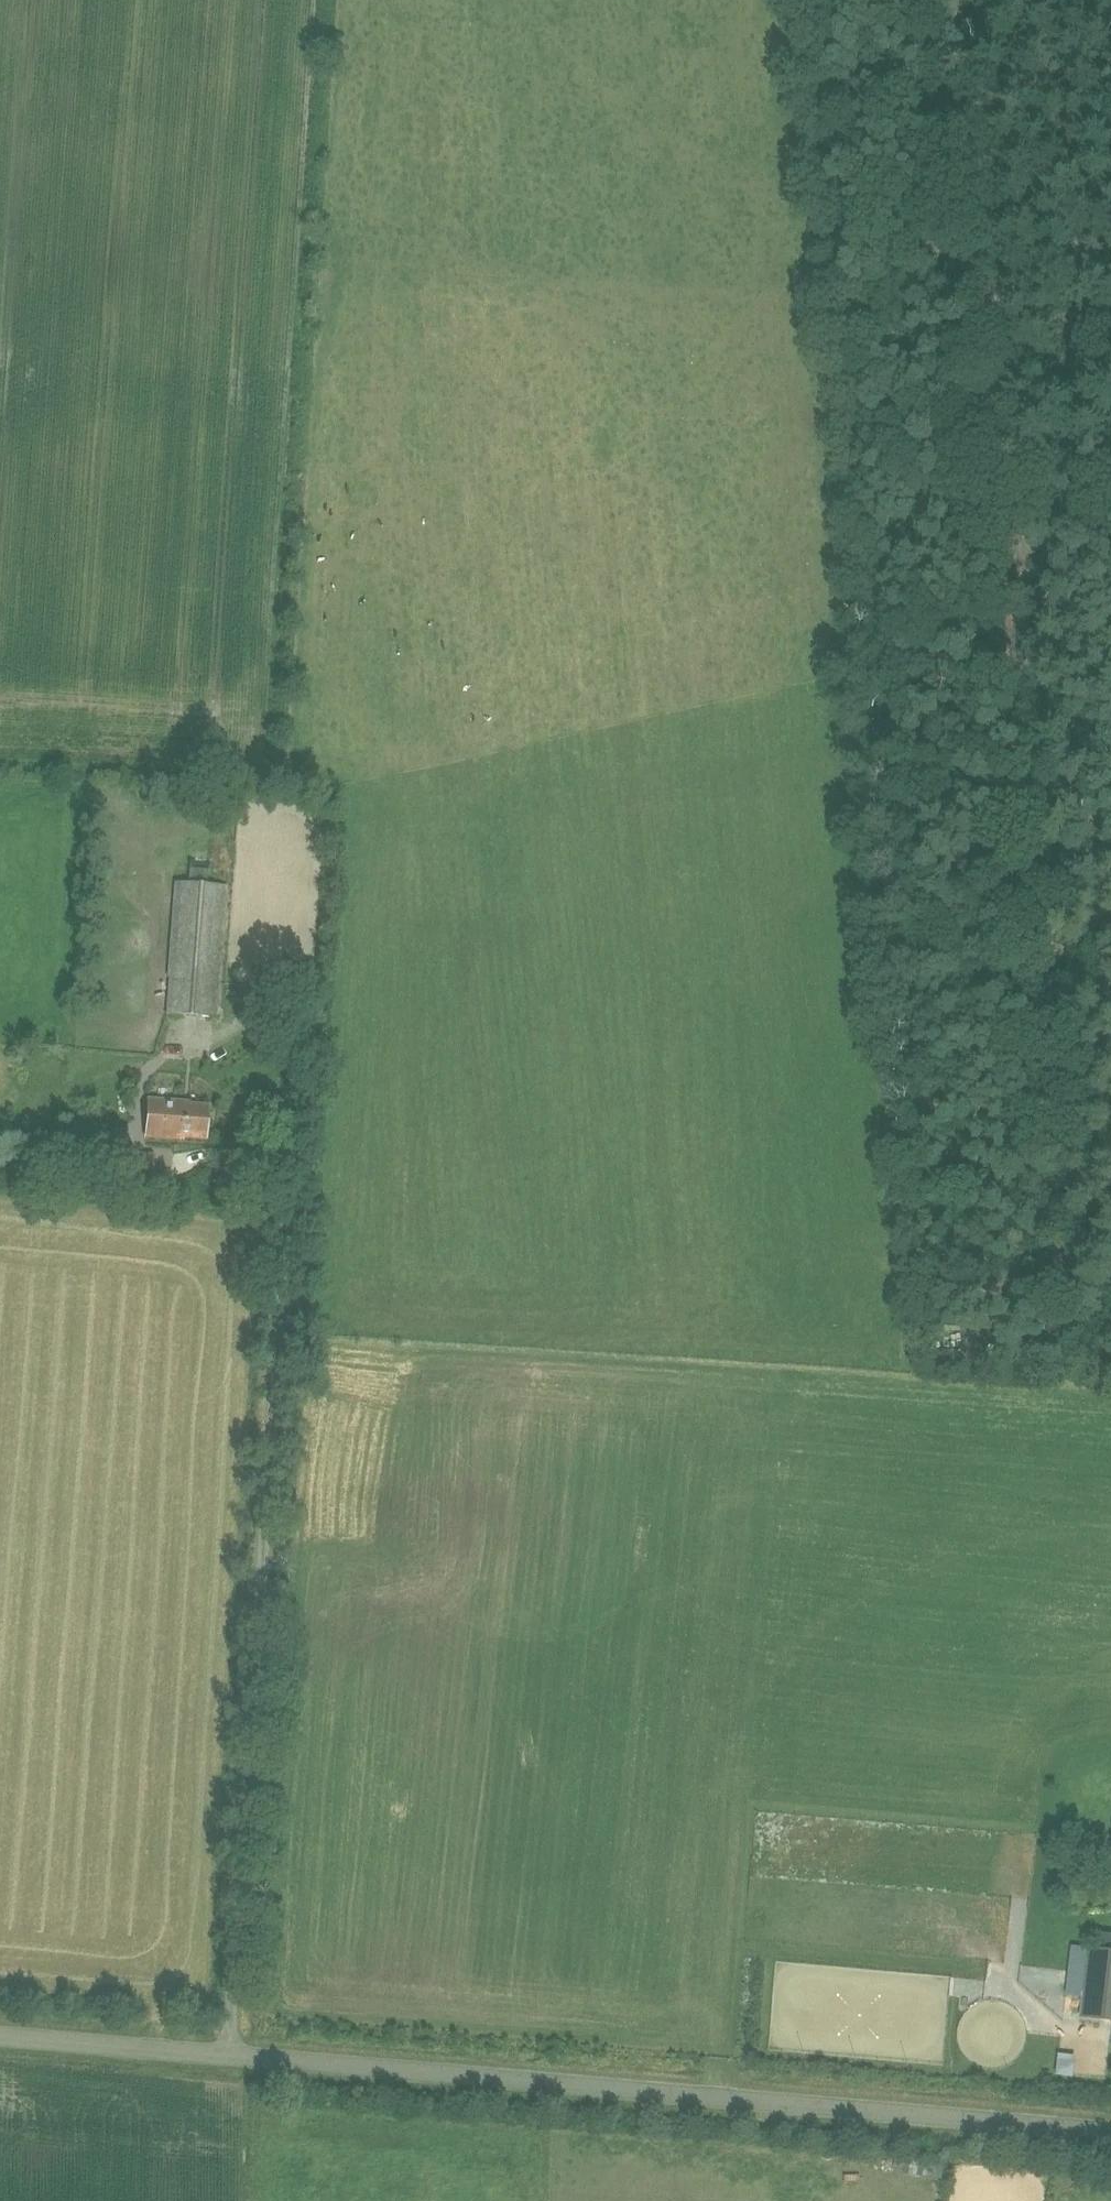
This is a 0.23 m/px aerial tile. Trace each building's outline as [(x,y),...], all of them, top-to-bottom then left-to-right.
[(215,1017),(226,886),(177,883),(166,1014),(215,1017)] [(206,1139),(208,1106),(183,1104),(183,1102),(148,1099),(145,1137),(176,1139),(176,1137),(206,1139)] [(230,1189),(234,1175),(222,1172),(218,1187),(230,1189)] [(1088,1948),(1080,2018),(1110,2021),(1110,1951),(1088,1948)]
